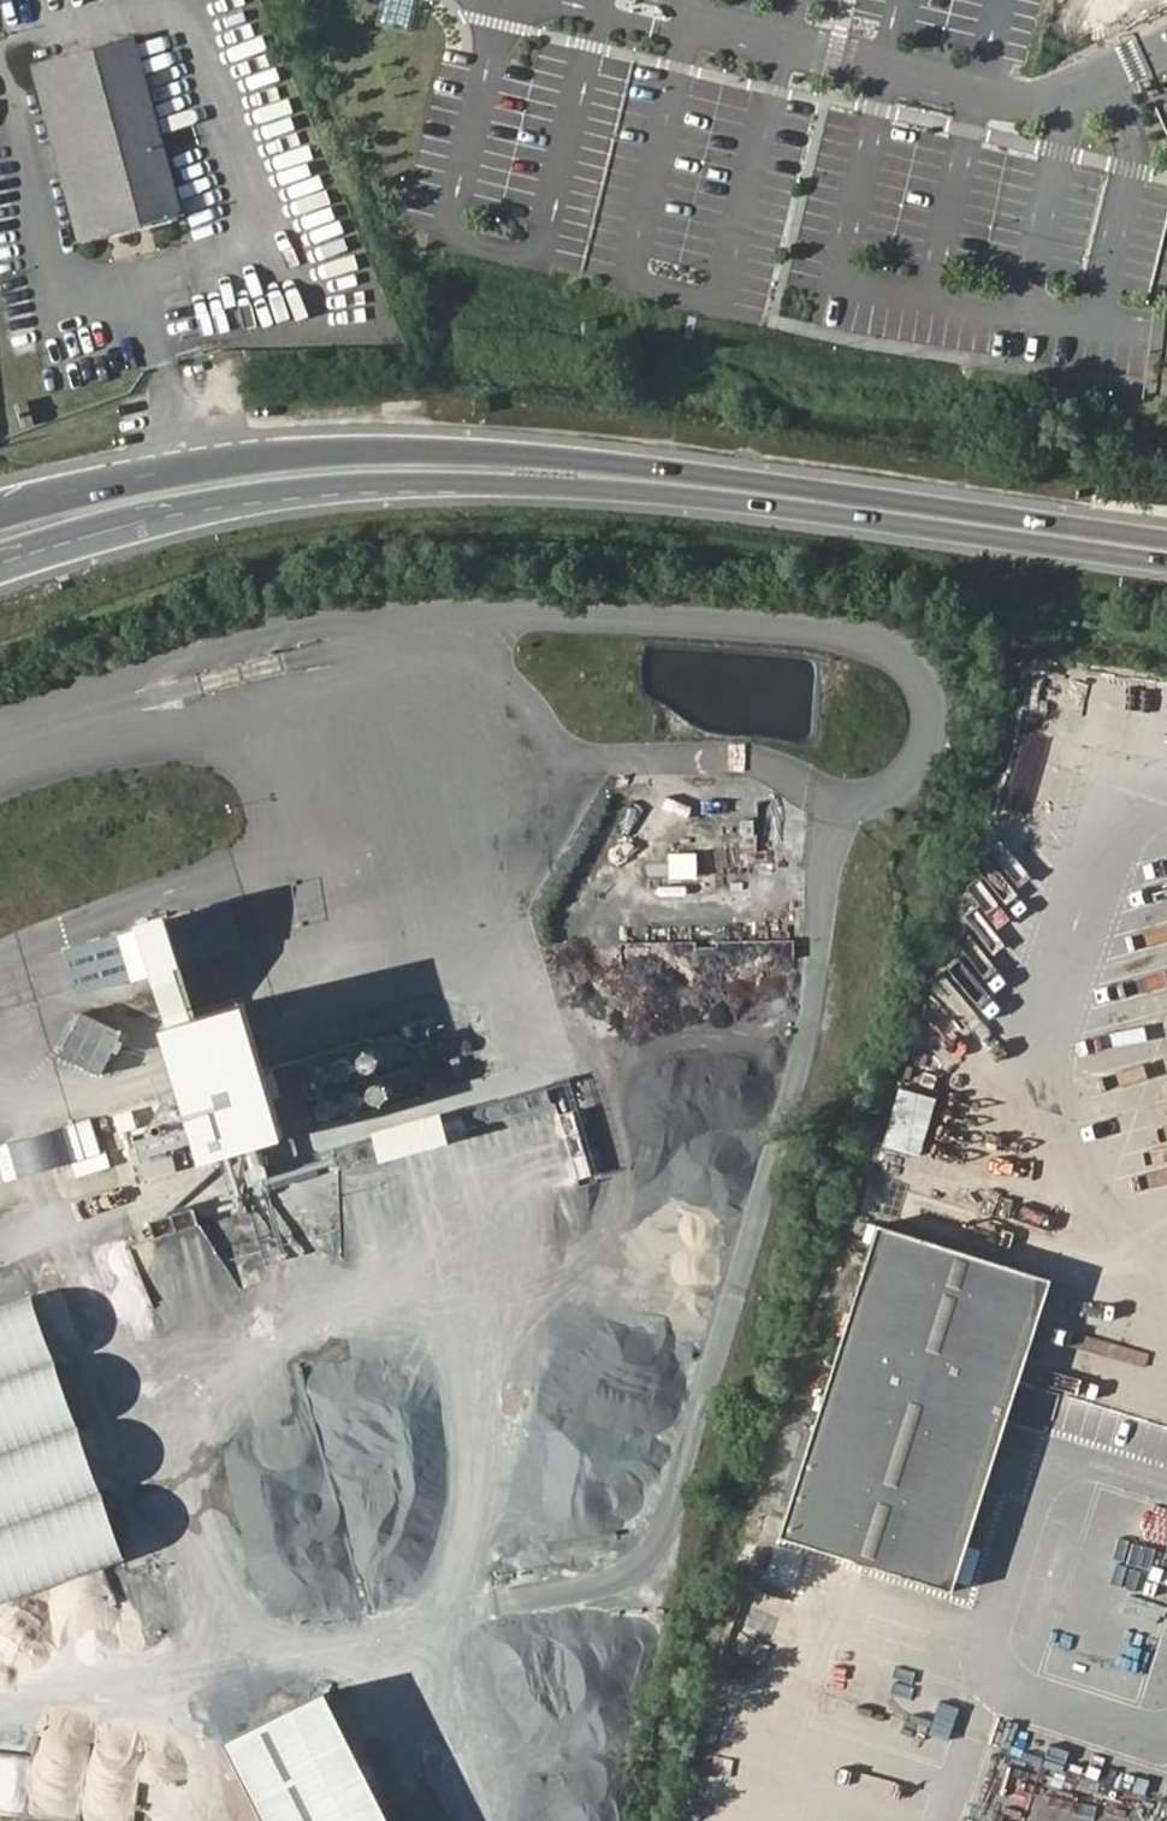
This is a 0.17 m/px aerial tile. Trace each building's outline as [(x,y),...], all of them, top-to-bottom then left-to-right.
[(75,238),(177,211),(132,34),(29,61),(75,238)] [(161,1027),(248,1001),(218,909),(136,938),(153,999),(161,1027)] [(248,1001),(161,1027),(165,1043),(201,1166),(289,1141),(248,1001)] [(104,1071),(124,1028),(78,1007),(58,1051),(104,1071)] [(897,1086),(886,1147),(925,1154),(935,1093),(897,1086)] [(383,1154),(452,1134),(444,1106),(375,1126),(383,1154)] [(61,1124),(73,1177),(107,1169),(94,1117),(61,1124)] [(1058,1250),(885,1196),(786,1509),(960,1564),(1058,1250)] [(0,1306),(0,1608),(127,1562),(34,1294),(0,1306)] [(317,1678),(214,1730),(260,1820),(389,1820),(317,1678)]
